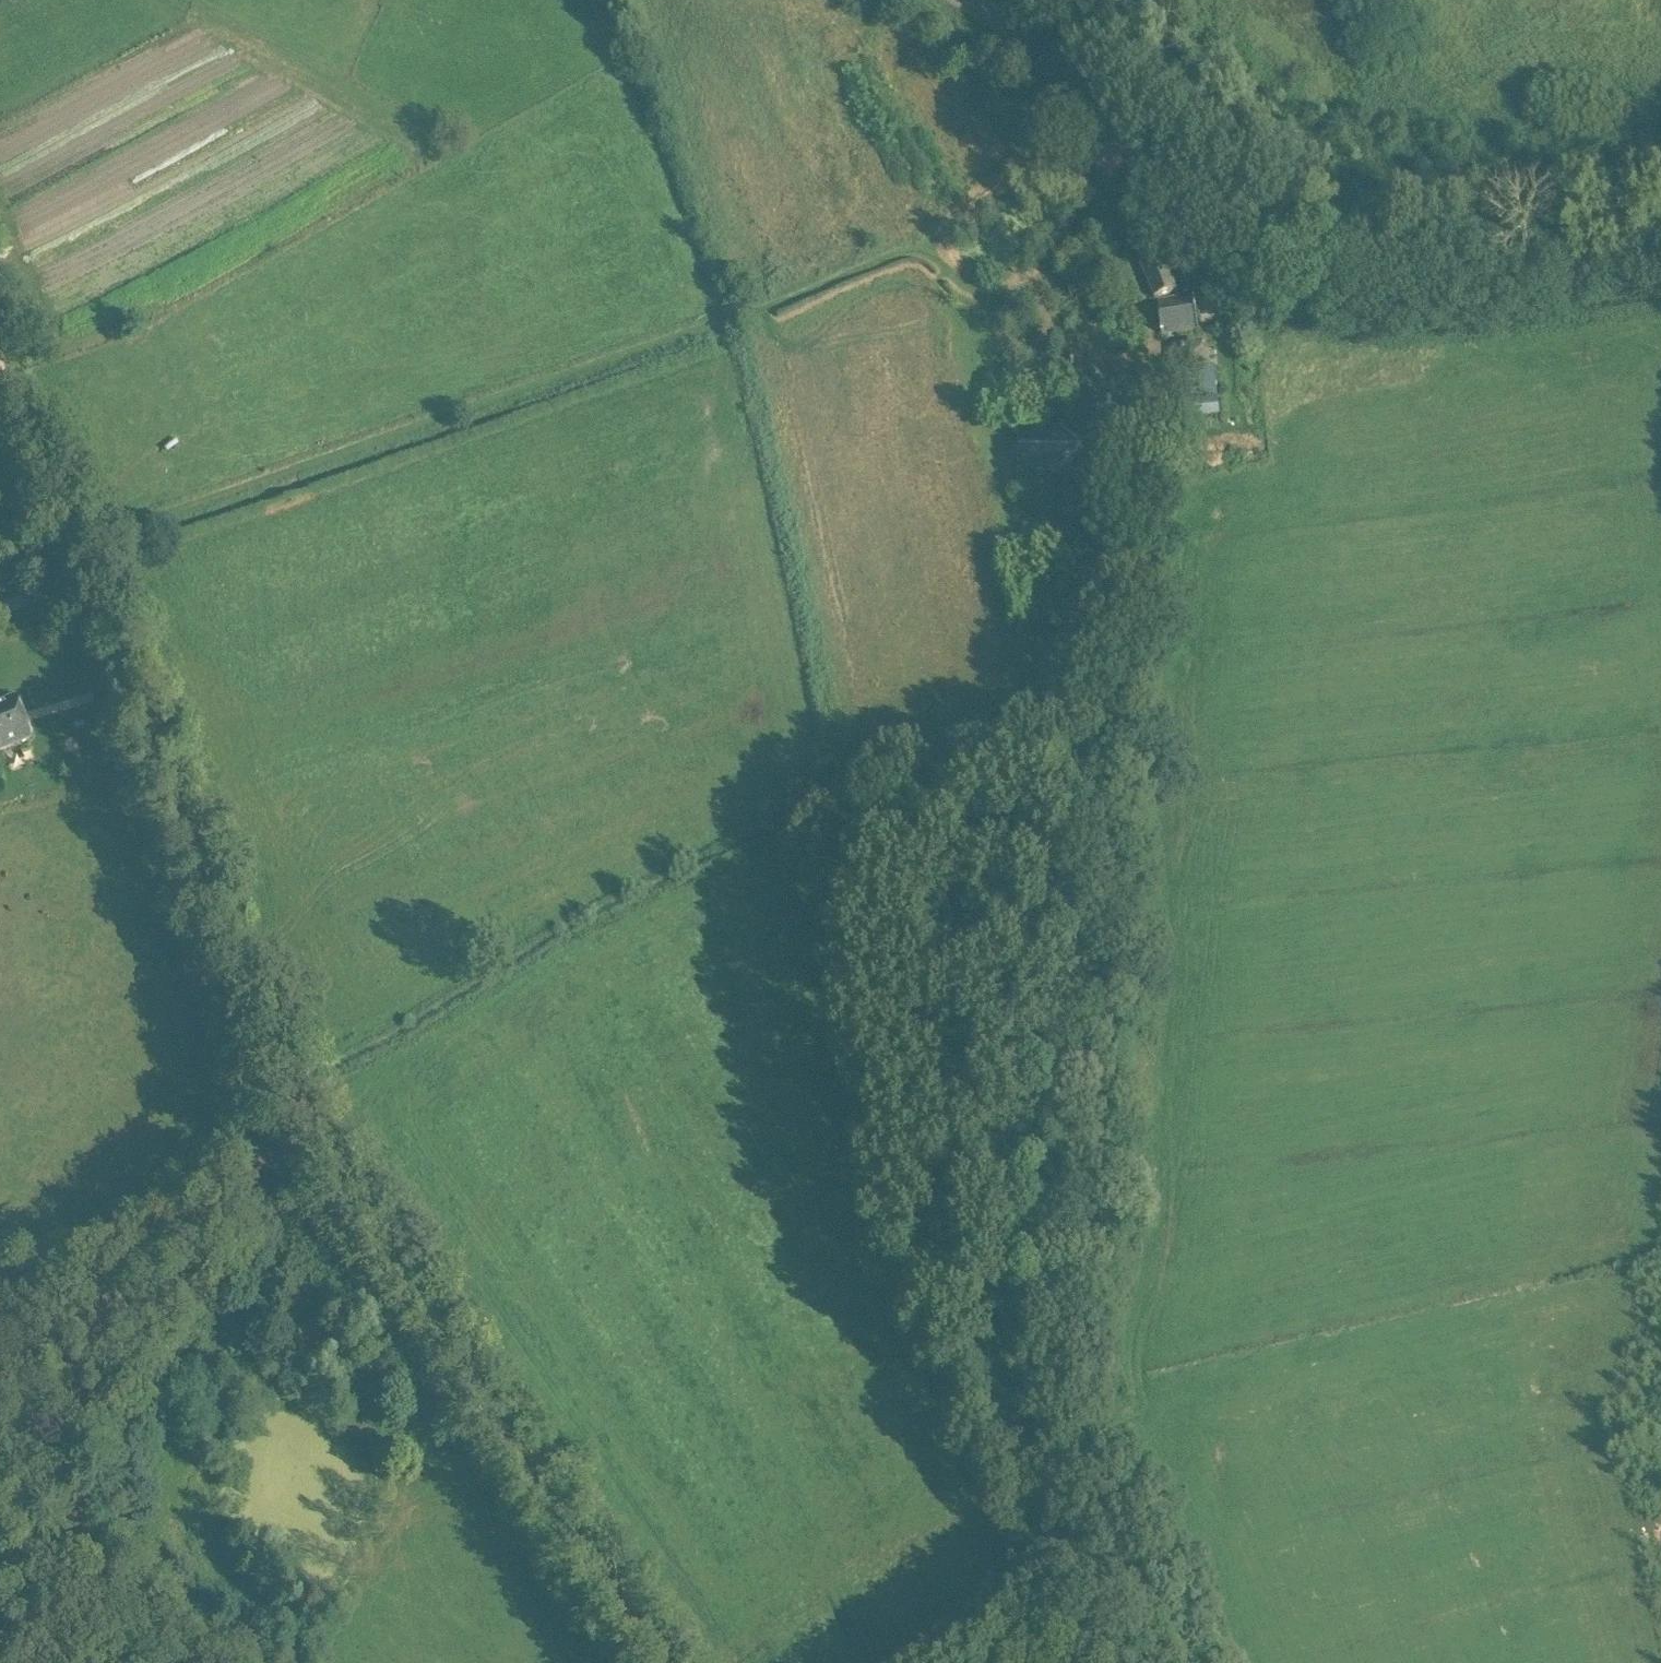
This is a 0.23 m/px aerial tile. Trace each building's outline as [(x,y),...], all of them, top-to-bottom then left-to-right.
[(1168,270),(1161,253),(1153,232),(1132,240),(1155,298),(1176,290),(1168,270)] [(1161,334),(1197,329),(1197,331),(1198,330),(1193,295),(1192,295),(1193,296),(1157,301),(1161,334)] [(1182,349),(1187,387),(1201,384),(1203,396),(1201,396),(1190,397),(1189,396),(1186,397),(1187,398),(1217,395),(1214,367),(1207,368),(1204,347),(1182,349)] [(1218,398),(1187,401),(1189,415),(1219,412),(1218,398)] [(1098,464),(1099,464),(1098,454),(1099,425),(1061,422),(1060,426),(1035,428),(1026,425),(1026,470),(1032,467),(1060,472),(1060,474),(1097,471),(1098,464)] [(30,739),(14,696),(0,702),(0,750),(30,739)]
